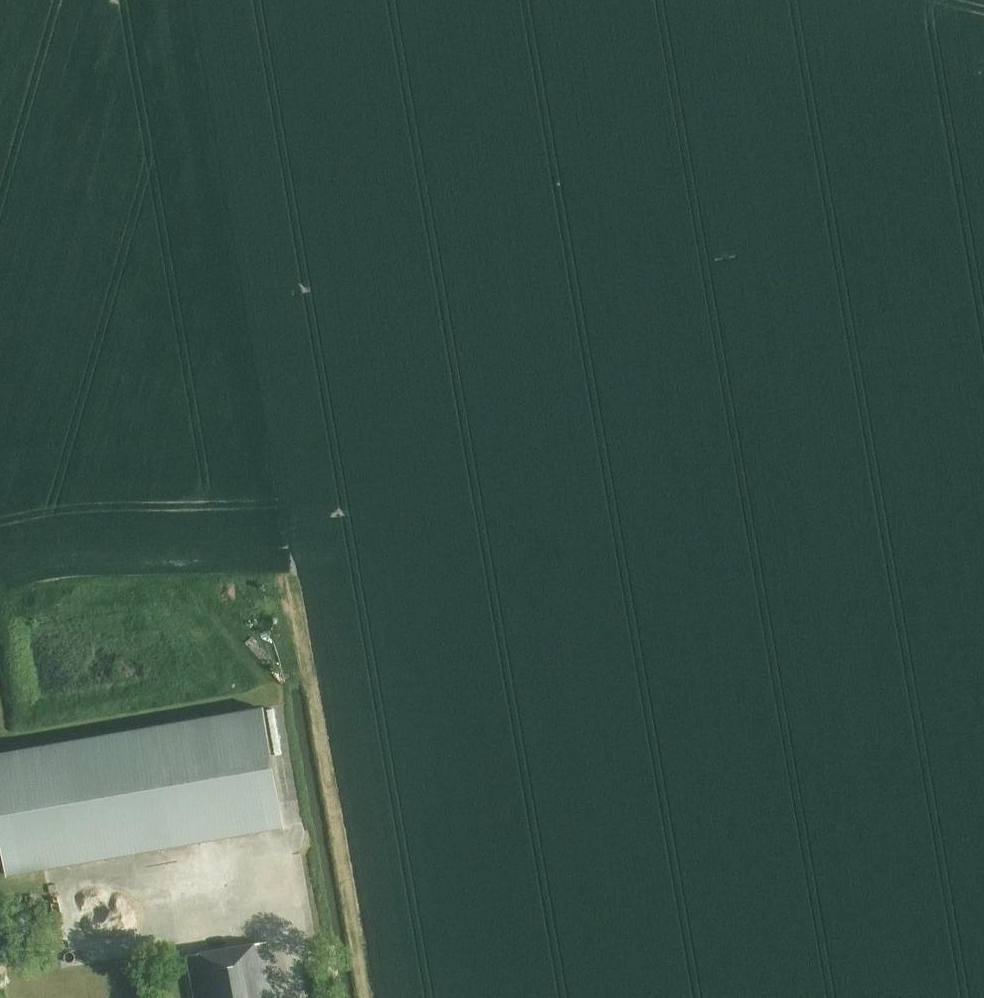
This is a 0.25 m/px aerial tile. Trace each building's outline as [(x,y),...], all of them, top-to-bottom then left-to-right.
[(5,881),(284,831),(263,710),(0,756),(0,850),(5,881)] [(267,942),(229,949),(228,944),(219,945),(218,951),(186,956),(194,997),(278,997),(267,942)]
